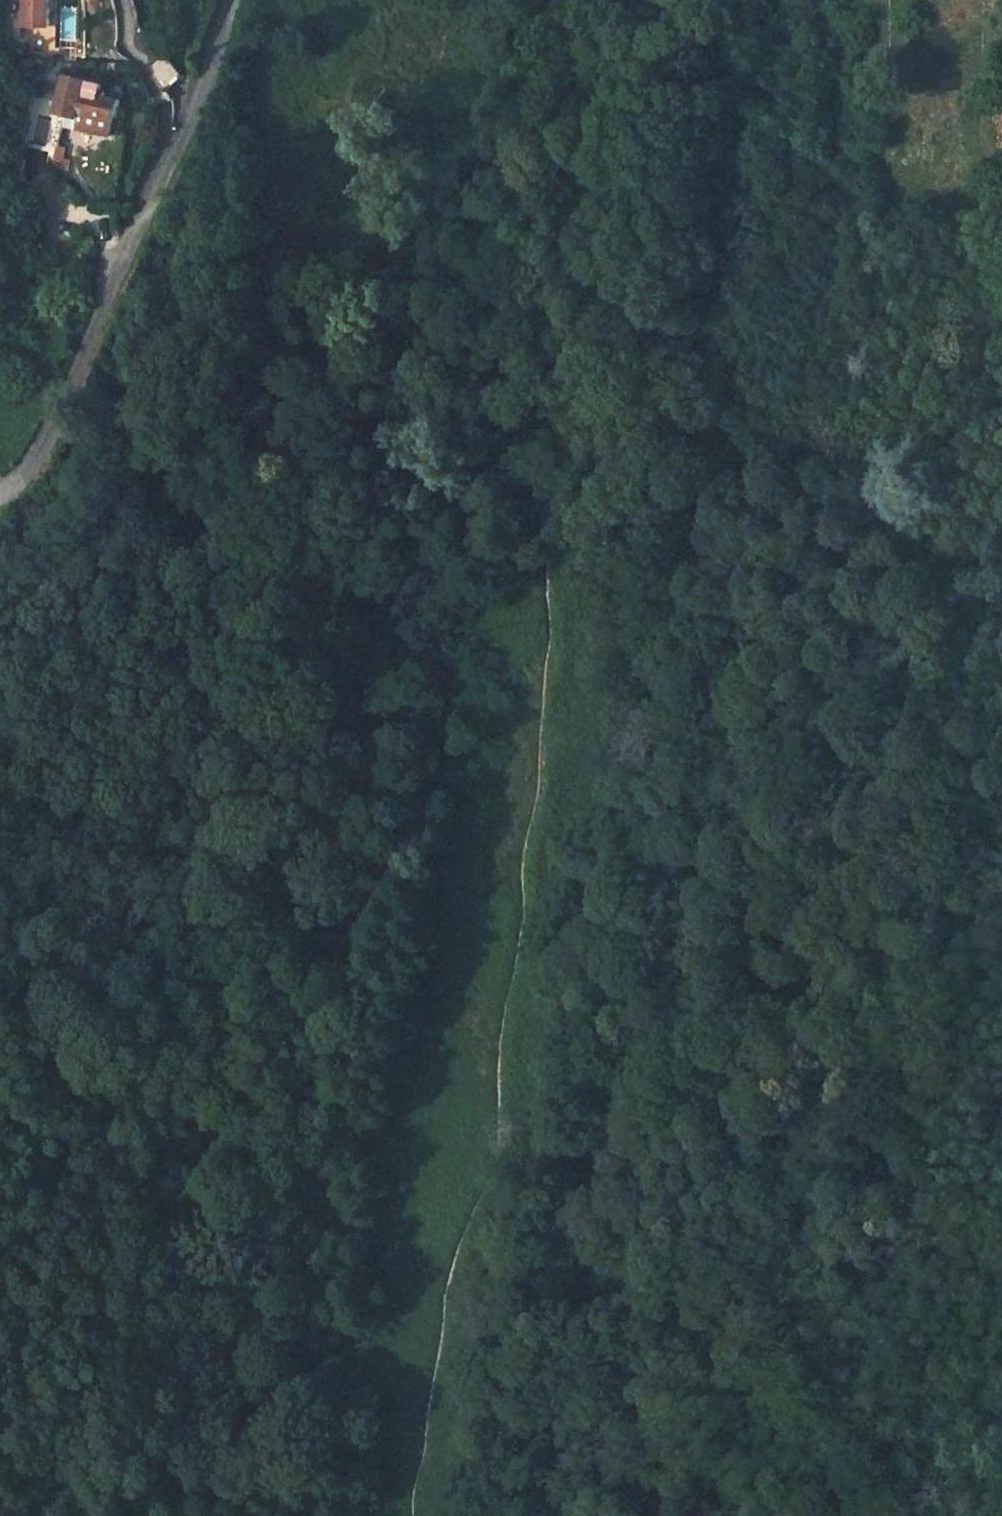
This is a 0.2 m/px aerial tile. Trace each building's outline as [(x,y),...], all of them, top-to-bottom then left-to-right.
[(50,26),(51,0),(20,0),(20,2),(28,3),(27,26),(50,26)] [(157,61),(149,68),(167,92),(183,77),(169,61),(157,61)] [(78,112),(113,120),(118,100),(98,95),(100,86),(62,76),(54,112),(77,117),(78,112)]
